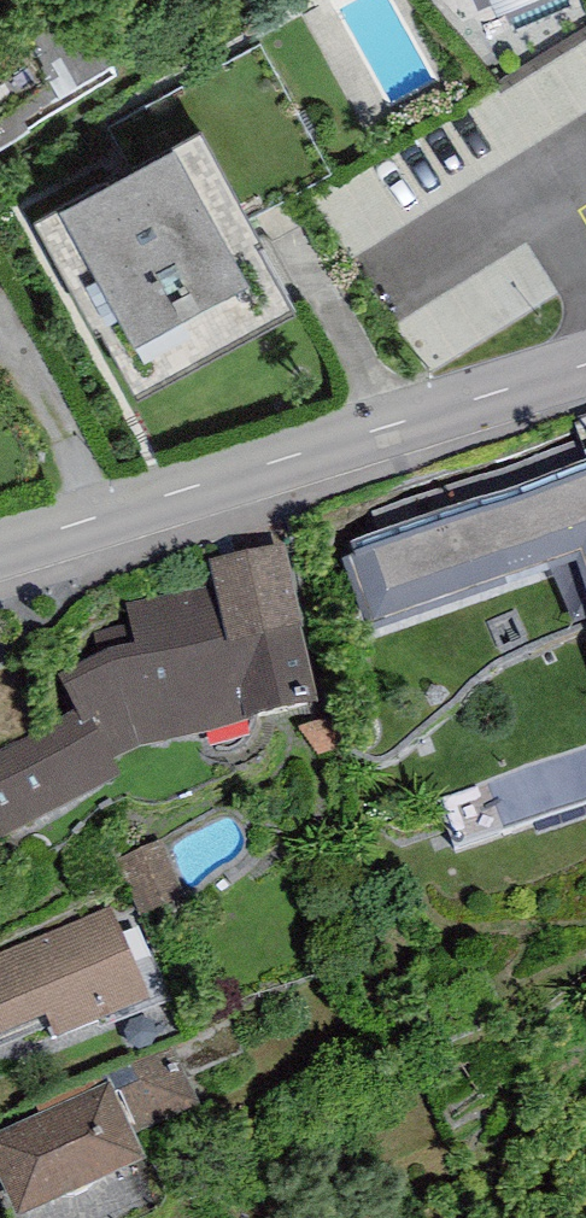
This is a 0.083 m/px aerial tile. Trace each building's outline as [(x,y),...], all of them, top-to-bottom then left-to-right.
[(31,129),(24,117),(117,63),(80,0),(75,0),(0,43),(0,147),(31,129)] [(497,12),(524,0),(492,0),(497,12)] [(203,148),(70,221),(158,379),(290,306),(203,148)] [(377,571),(409,652),(585,584),(585,490),(377,571)] [(304,576),(108,632),(149,774),(345,718),(304,576)] [(94,717),(0,767),(0,814),(25,861),(138,801),(94,717)] [(0,955),(0,1046),(45,1029),(53,1051),(151,1013),(112,912),(0,955)] [(0,1138),(0,1193),(12,1217),(44,1217),(146,1171),(108,1089),(0,1138)]
